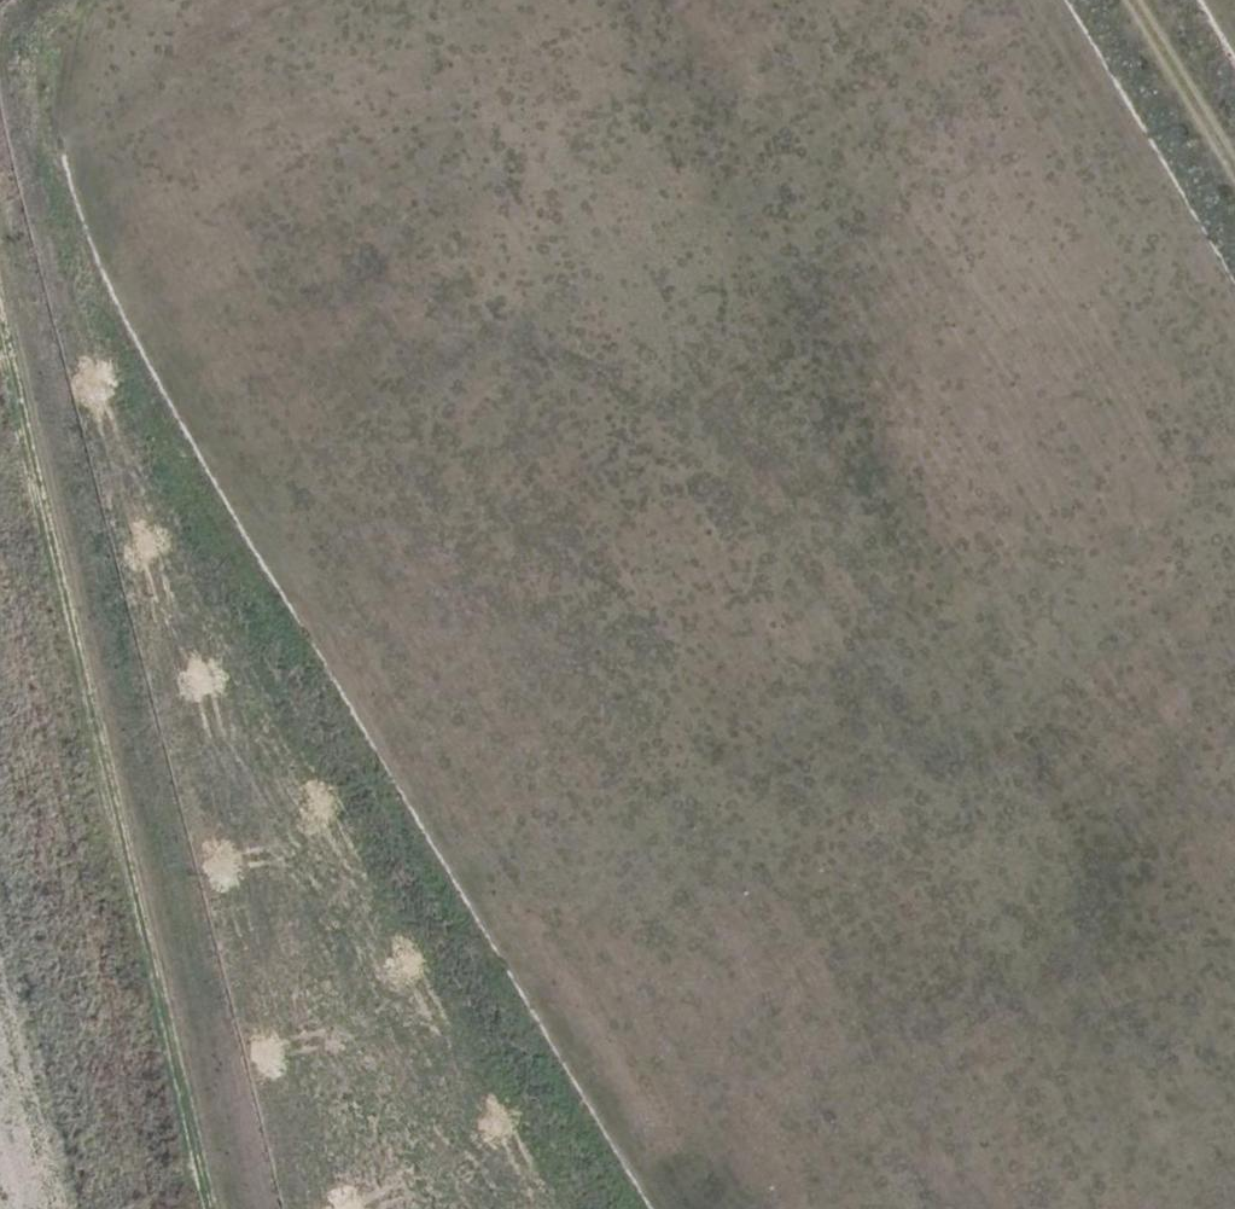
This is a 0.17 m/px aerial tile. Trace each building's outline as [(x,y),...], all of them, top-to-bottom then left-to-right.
[(265,7),(261,0),(243,0),(251,14),(265,7)] [(276,47),(297,82),(311,73),(290,39),(276,47)] [(439,1081),(397,1089),(405,1128),(447,1119),(439,1081)] [(468,1141),(502,1128),(496,1113),(462,1126),(468,1141)] [(558,1128),(520,1142),(535,1179),(572,1164),(558,1128)] [(328,1179),(296,1187),(300,1202),(332,1194),(328,1179)] [(518,1184),(482,1196),(486,1208),(526,1208),(518,1184)] [(430,1192),(391,1203),(393,1208),(435,1208),(430,1192)]
